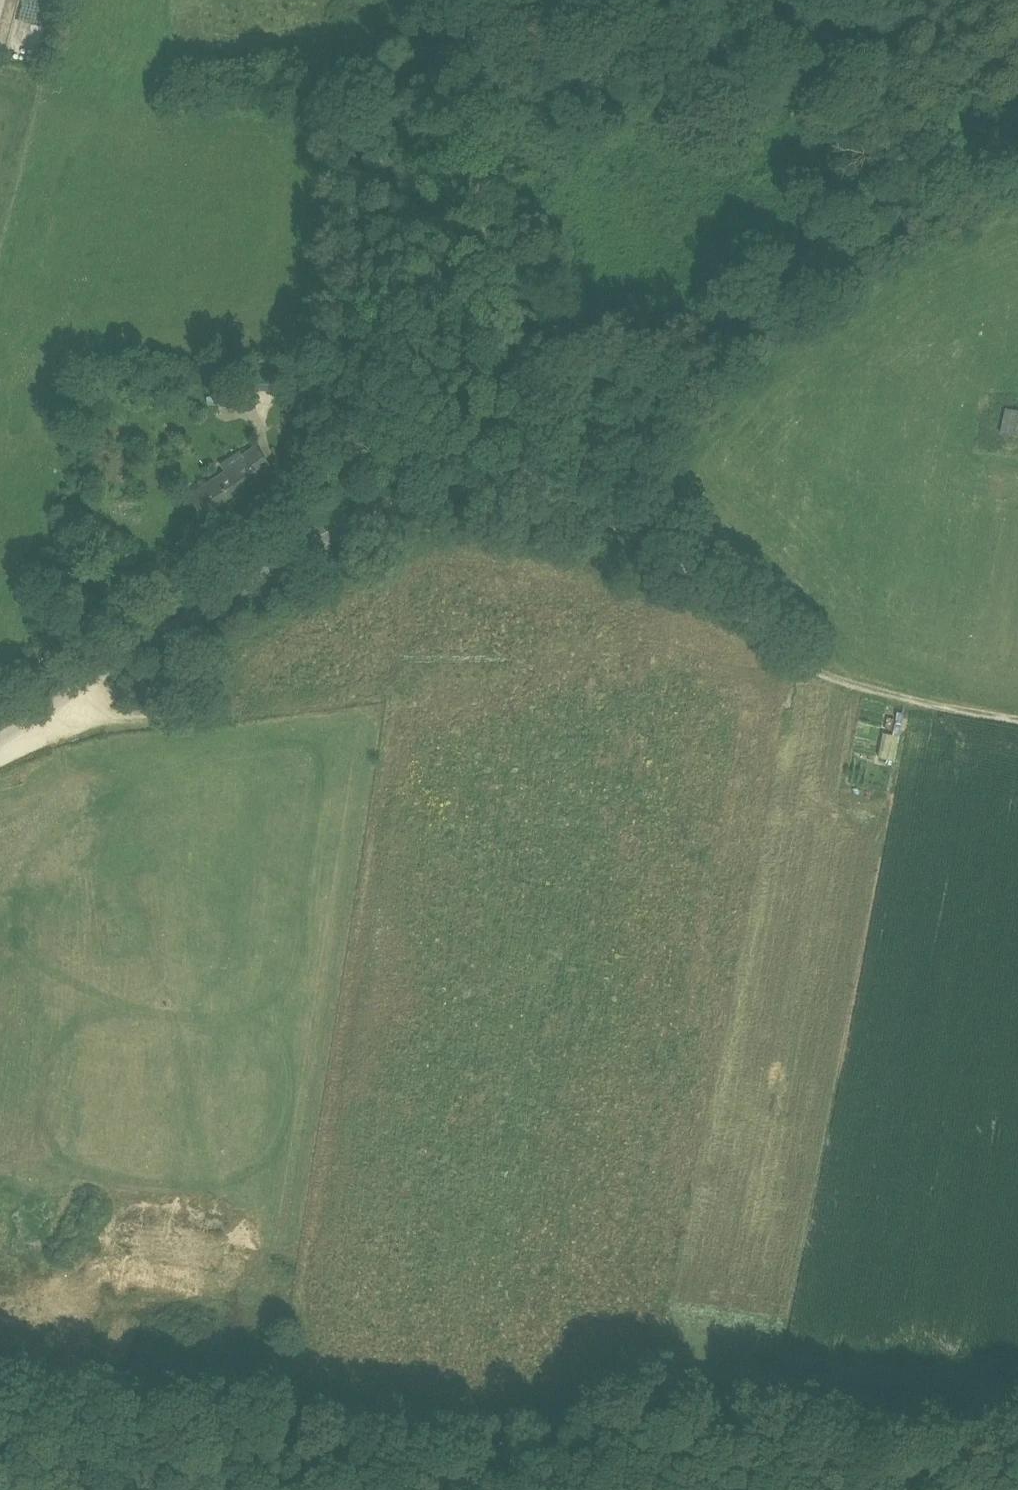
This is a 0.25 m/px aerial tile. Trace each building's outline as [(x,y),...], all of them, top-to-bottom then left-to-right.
[(19,42),(29,44),(27,54),(35,55),(46,0),(27,0),(19,42)] [(1005,408),(1004,428),(1017,428),(1017,408),(1005,408)] [(242,456),(245,460),(189,497),(206,523),(263,485),(258,478),(270,469),(256,447),(242,456)]
